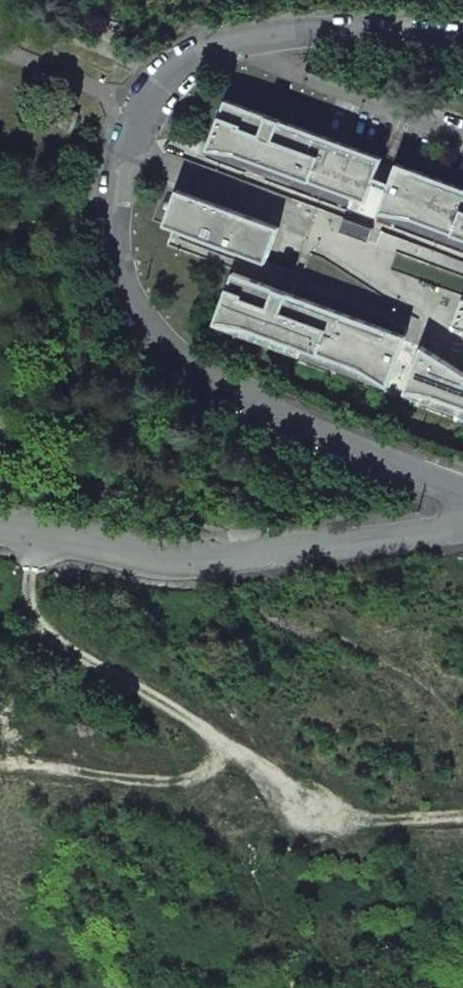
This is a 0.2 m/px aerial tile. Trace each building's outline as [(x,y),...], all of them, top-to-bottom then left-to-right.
[(381,161),(224,103),(209,143),(252,159),(270,165),(366,201),(381,161)] [(270,165),(252,159),(247,172),(264,179),(270,165)] [(395,166),(381,207),(399,214),(462,237),(462,191),(395,166)] [(280,226),(182,190),(169,226),(266,262),(280,226)] [(399,214),(381,207),(375,221),(394,227),(399,214)] [(374,227),(344,216),(339,231),(369,242),(374,227)] [(275,290),(233,275),(218,315),(390,380),(405,339),(403,338),(387,332),(292,297),(275,290)] [(275,290),(292,297),(297,283),(280,277),(275,290)] [(454,325),(462,329),(462,302),(454,325)] [(387,332),(403,338),(408,325),(392,319),(387,332)] [(422,345),(407,386),(462,406),(462,371),(422,345)]
